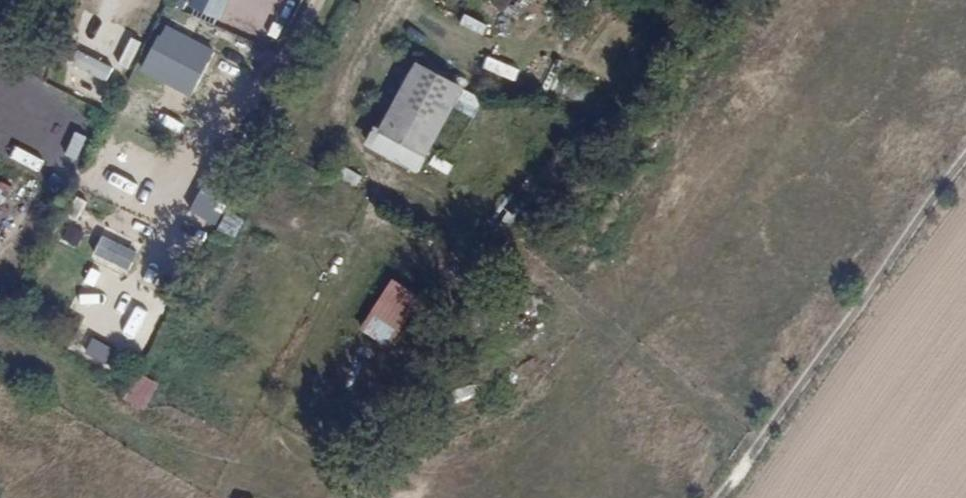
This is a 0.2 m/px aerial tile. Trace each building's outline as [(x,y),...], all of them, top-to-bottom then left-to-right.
[(221,19),(227,0),(191,0),(188,9),(221,19)] [(380,0),(379,0),(364,0),(357,10),(368,17),(380,0)] [(488,7),(509,20),(523,0),(492,0),(488,7)] [(462,15),(459,26),(483,34),(486,23),(462,15)] [(169,19),(141,68),(188,96),(216,47),(169,19)] [(487,54),(481,66),(512,82),(518,69),(487,54)] [(409,62),(368,150),(419,174),(451,107),(473,117),(483,96),(409,62)] [(573,77),(562,85),(575,103),(586,95),(573,77)] [(214,232),(227,241),(242,221),(228,211),(214,232)] [(77,252),(88,238),(74,228),(63,241),(77,252)] [(89,259),(127,274),(133,258),(96,243),(89,259)] [(390,279),(359,331),(390,350),(422,298),(390,279)] [(107,365),(114,348),(91,338),(84,355),(107,365)] [(135,374),(123,402),(144,411),(156,383),(135,374)] [(455,403),(476,396),(472,384),(451,391),(455,403)]
